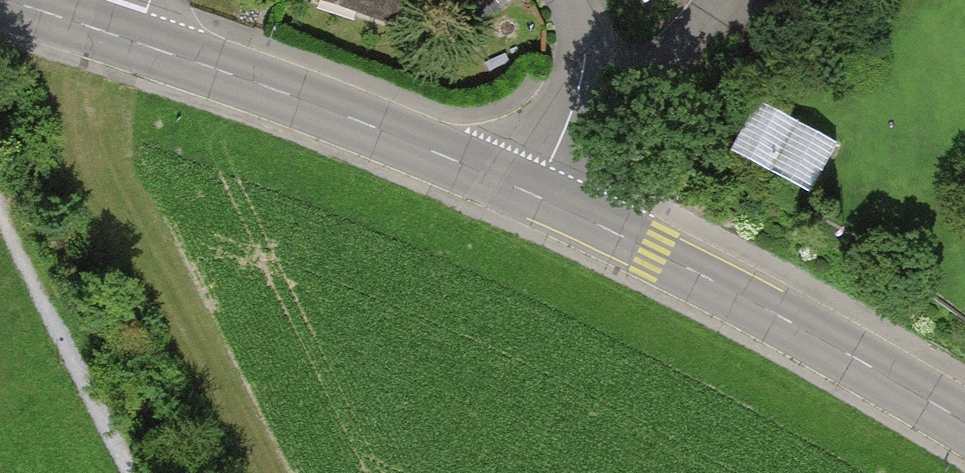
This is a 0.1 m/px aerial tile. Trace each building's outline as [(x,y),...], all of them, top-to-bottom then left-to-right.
[(407,48),(421,0),(296,0),(291,15),(407,48)] [(764,85),(733,135),(813,183),(843,133),(764,85)]
